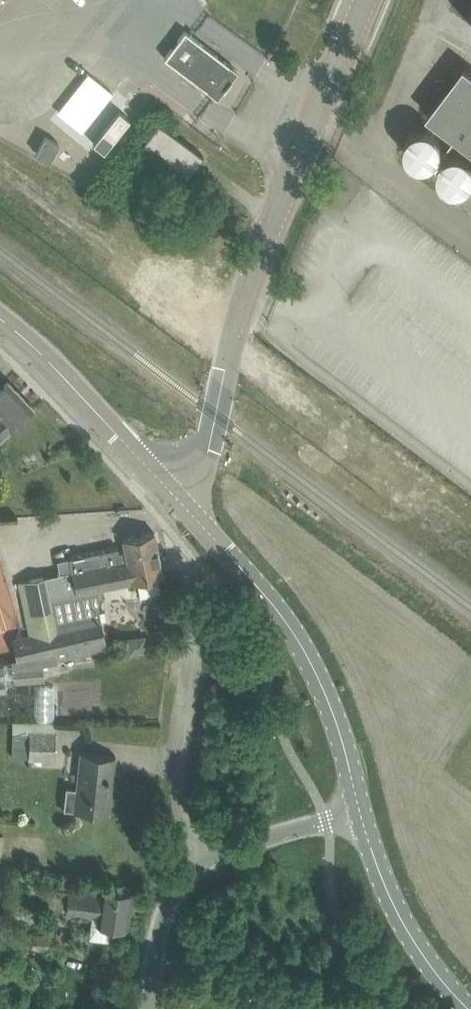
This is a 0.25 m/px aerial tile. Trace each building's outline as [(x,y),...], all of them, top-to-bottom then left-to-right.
[(164,56),(217,96),(238,69),(185,29),(164,56)] [(428,114),(470,146),(470,70),(465,65),(428,114)] [(104,151),(115,137),(130,118),(123,113),(119,109),(93,142),(104,151)] [(54,130),(66,140),(78,124),(66,114),(54,130)] [(411,146),(416,148),(421,148),(426,147),(430,143),(433,139),(434,133),(433,128),(431,124),(427,120),(422,118),(417,118),(411,120),(408,122),(405,126),(404,130),(403,135),(405,139),(407,143),(411,146)] [(188,176),(203,156),(204,154),(159,121),(143,142),(188,176)] [(443,168),(448,170),(453,170),(458,169),(462,166),(465,162),(467,157),(467,152),(465,147),(462,143),(457,140),(453,139),(447,139),(443,141),(439,145),(436,149),(436,155),(437,160),(439,164),(443,168)] [(0,387),(0,438),(11,427),(11,428),(34,407),(8,380),(0,387)] [(162,568),(155,530),(153,531),(125,536),(122,536),(124,548),(119,549),(118,546),(57,558),(59,571),(57,571),(57,572),(62,594),(51,596),(56,622),(99,612),(99,589),(138,580),(142,598),(161,593),(157,575),(163,574),(162,568)] [(56,660),(93,652),(108,650),(101,620),(99,612),(56,622),(51,596),(47,574),(18,580),(29,633),(28,633),(16,636),(11,637),(16,659),(12,659),(12,660),(13,663),(14,676),(15,682),(45,679),(43,665),(57,661),(56,660)] [(55,721),(13,720),(12,745),(12,756),(28,756),(28,759),(54,760),(55,721)] [(80,751),(76,788),(65,786),(62,807),(110,812),(110,811),(107,811),(113,755),(116,756),(116,754),(80,751)] [(103,892),(68,887),(68,890),(42,886),(39,905),(66,909),(65,913),(92,916),(89,938),(111,941),(114,925),(127,926),(132,890),(104,886),(103,892)]
